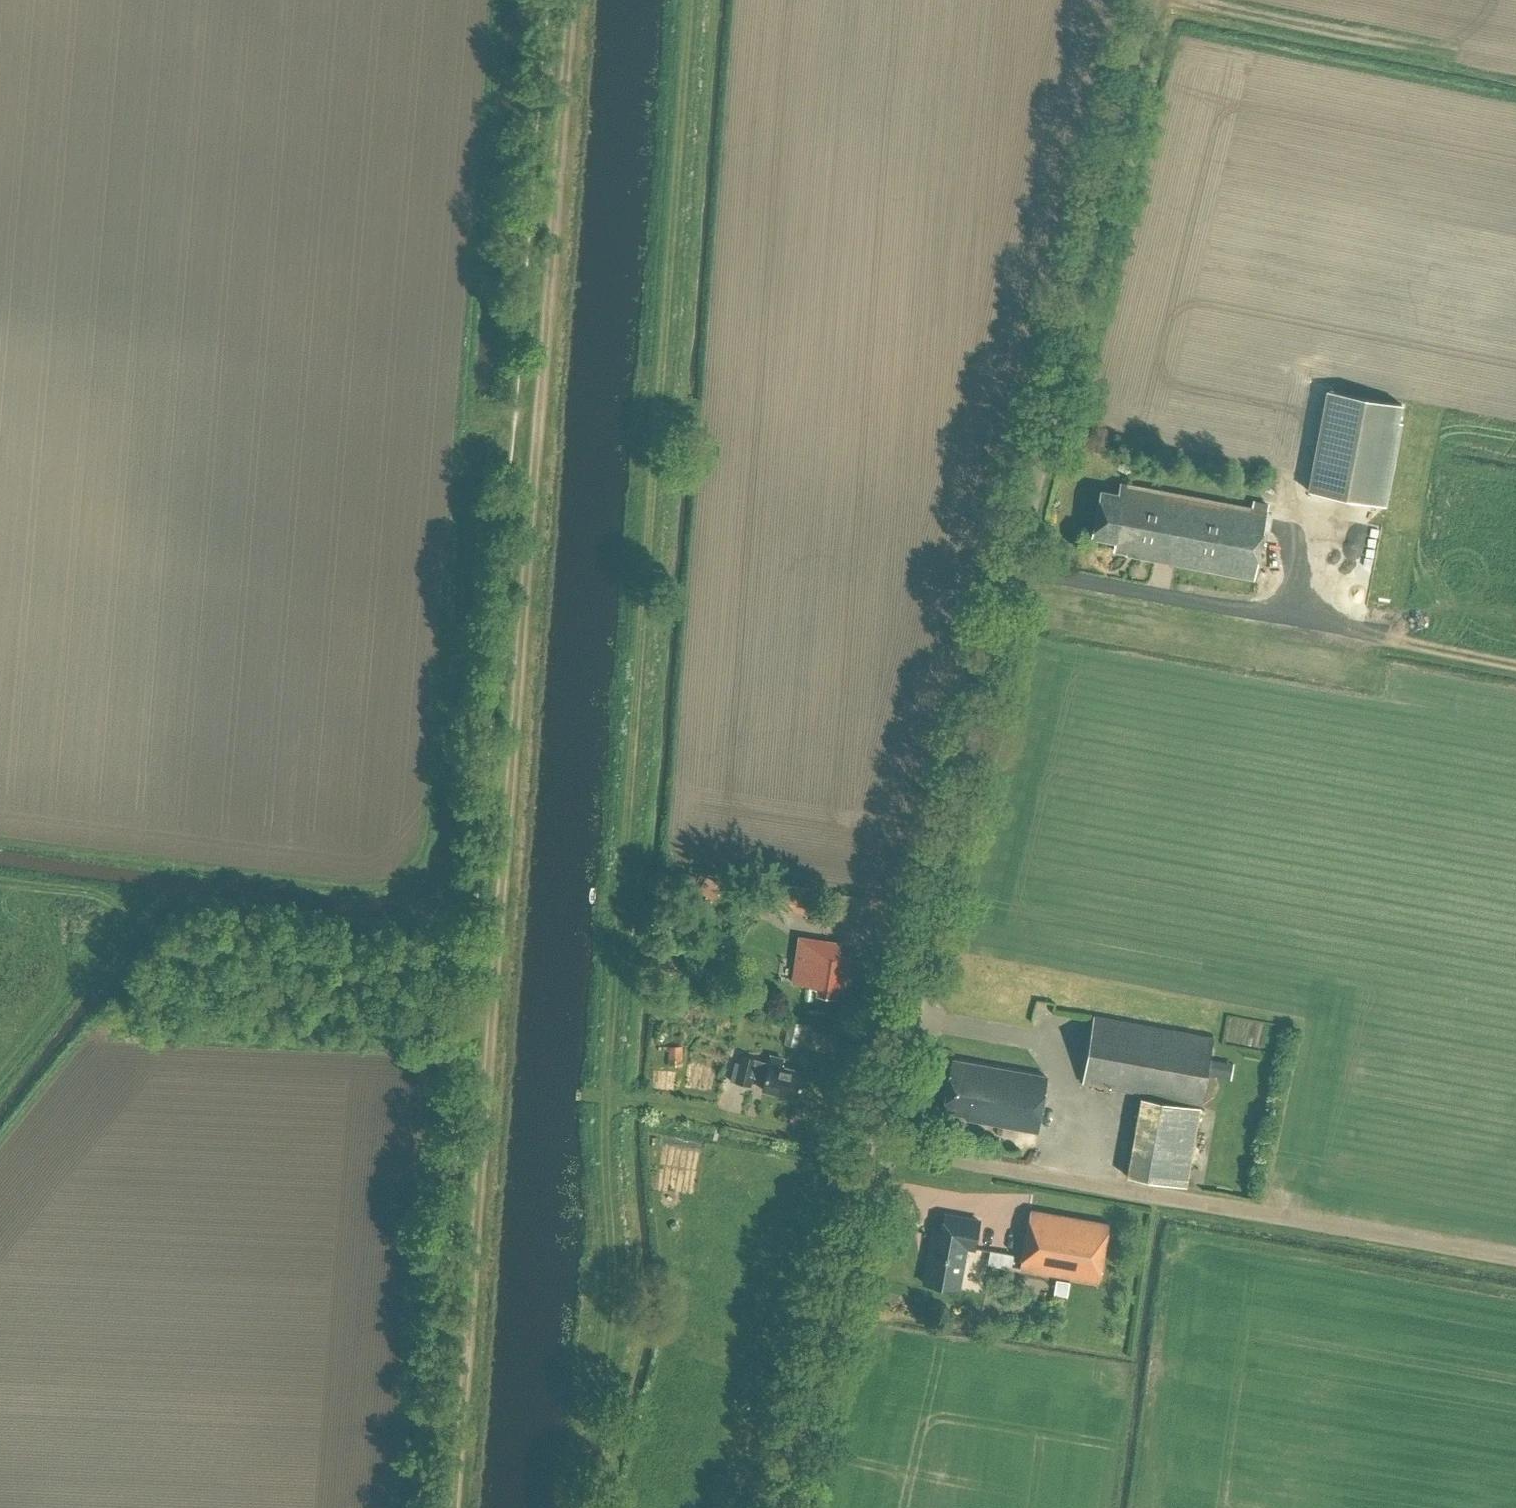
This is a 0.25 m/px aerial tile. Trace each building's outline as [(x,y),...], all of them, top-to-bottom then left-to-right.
[(1327,389),(1309,489),(1382,503),(1401,402),(1327,389)] [(1094,535),(1117,540),(1115,551),(1127,553),(1127,555),(1255,580),(1269,510),(1122,482),(1120,495),(1103,492),(1094,535)] [(694,887),(702,901),(721,890),(713,876),(694,887)] [(840,955),(842,941),(798,935),(791,981),(811,984),(817,985),(817,988),(816,994),(836,997),(837,991),(844,992),(849,956),(840,955)] [(1095,1015),(1083,1082),(1202,1103),(1214,1036),(1095,1015)] [(683,1065),(683,1046),(670,1046),(670,1065),(683,1065)] [(735,1081),(752,1085),(755,1075),(751,1074),(755,1057),(742,1054),(735,1081)] [(771,1054),(762,1088),(798,1097),(804,1071),(781,1065),(783,1058),(771,1054)] [(944,1110),(965,1114),(965,1117),(1038,1130),(1047,1075),(953,1058),(944,1110)] [(1233,1076),(1234,1059),(1212,1058),(1211,1074),(1233,1076)] [(1140,1097),(1126,1176),(1186,1187),(1200,1108),(1140,1097)] [(1031,1208),(1020,1268),(1099,1282),(1110,1223),(1031,1208)] [(933,1235),(925,1282),(959,1288),(966,1246),(976,1248),(981,1220),(945,1213),(941,1237),(933,1235)] [(988,1263),(1012,1266),(1014,1252),(990,1248),(988,1263)] [(1056,1277),(1056,1293),(1069,1293),(1069,1277),(1056,1277)]
